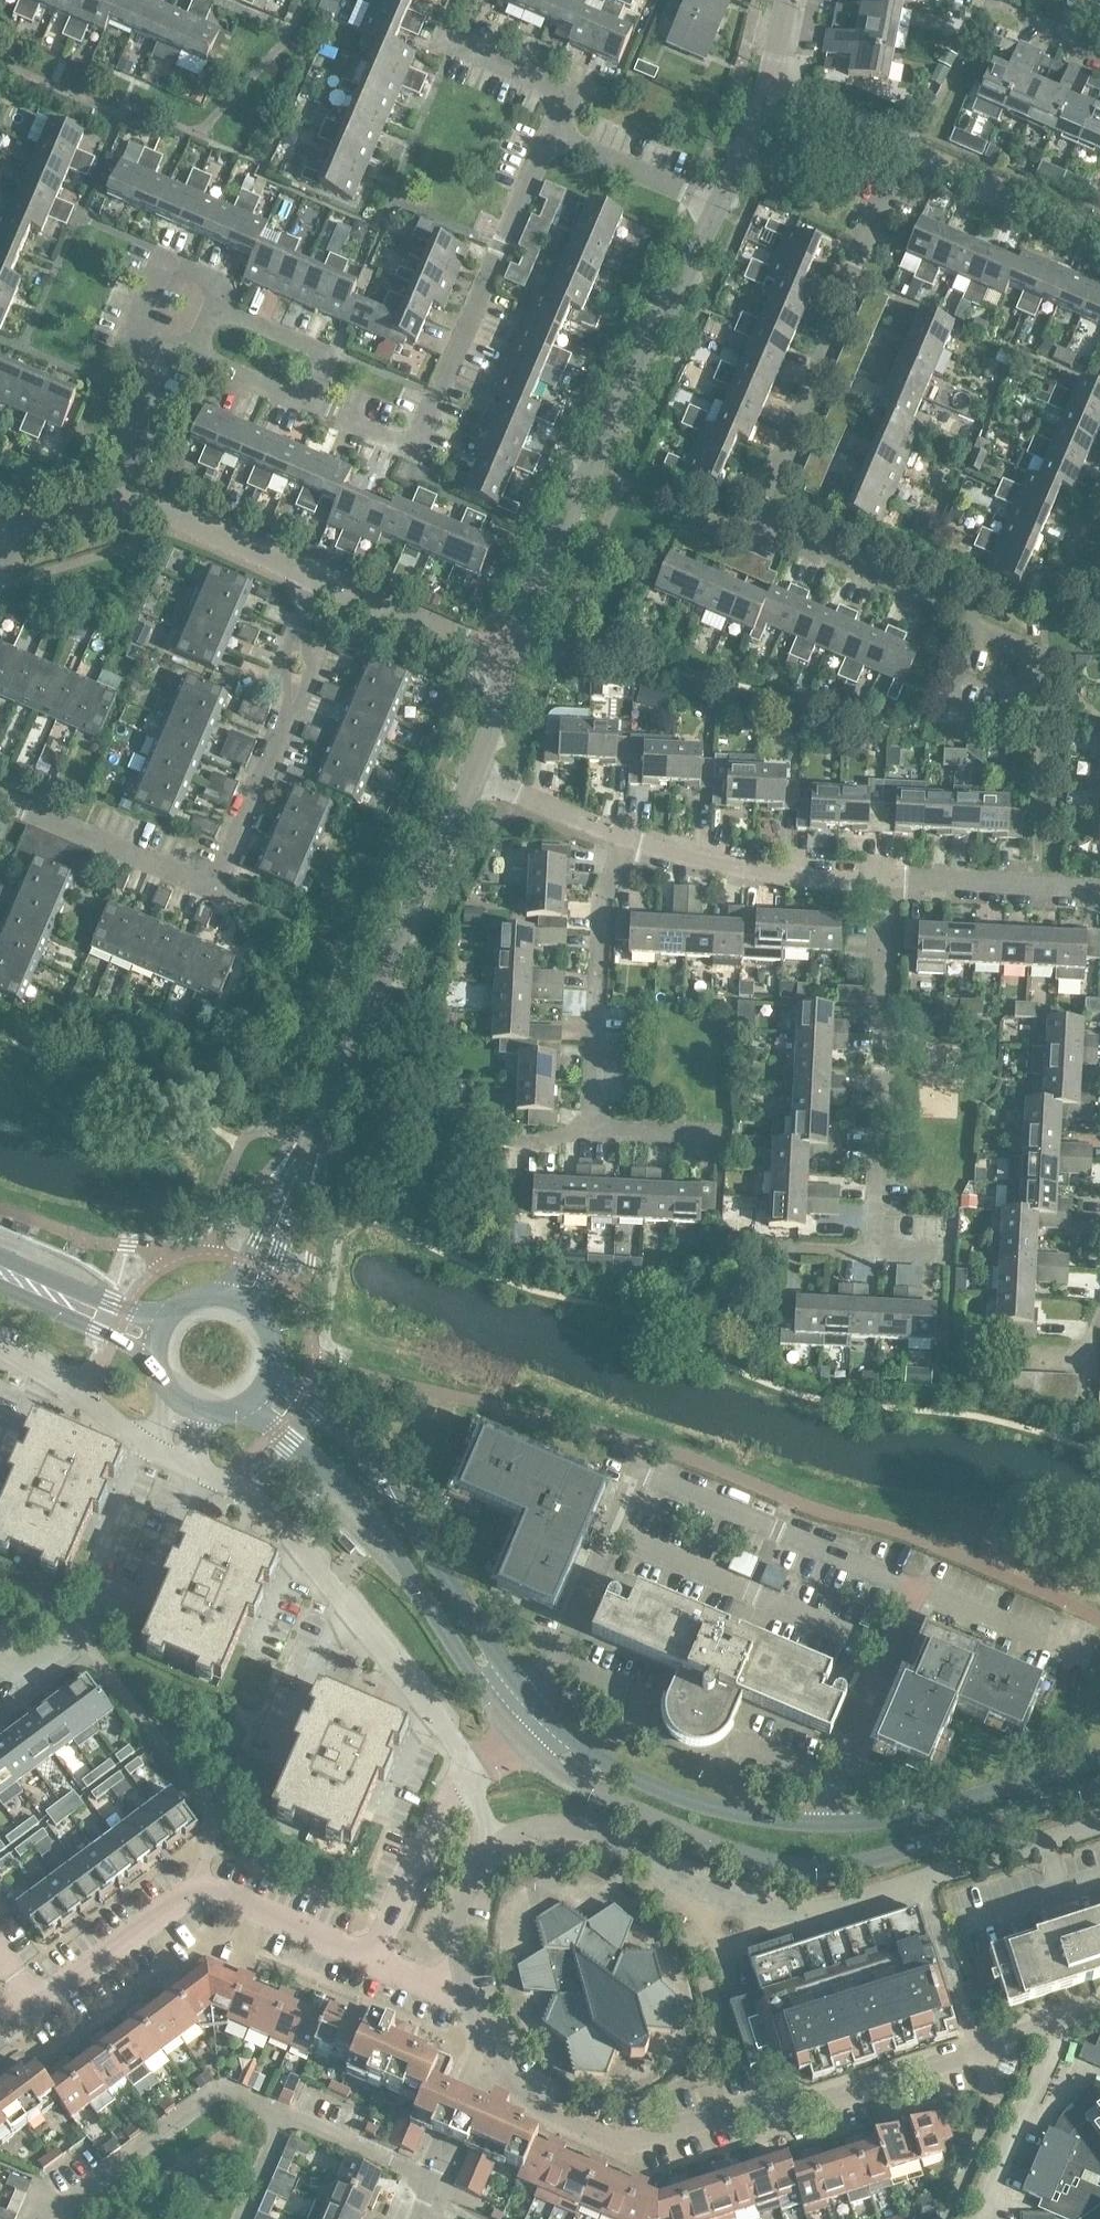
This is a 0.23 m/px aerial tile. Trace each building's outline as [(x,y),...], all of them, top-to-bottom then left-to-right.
[(14,16),(23,19),(31,0),(21,0),(14,16)] [(23,19),(33,24),(40,5),(54,11),(59,0),(31,0),(23,19)] [(62,36),(71,40),(88,0),(59,0),(54,11),(70,18),(62,36)] [(104,33),(109,22),(108,21),(117,0),(88,0),(71,40),(81,44),(89,26),(104,33)] [(108,21),(109,22),(133,32),(146,0),(117,0),(108,21)] [(158,0),(146,0),(133,32),(157,43),(172,9),(157,2),(158,0)] [(187,15),(172,9),(157,43),(182,53),(204,1),(201,0),(193,0),(187,15)] [(252,7),(262,12),(266,2),(262,0),(235,0),(252,7)] [(426,19),(408,11),(413,0),(373,0),(370,6),(422,28),(426,19)] [(500,1),(524,12),(529,0),(500,0),(500,1)] [(524,12),(548,22),(558,0),(529,0),(524,12)] [(588,0),(558,0),(548,22),(573,33),(574,33),(583,11),(588,0)] [(607,0),(605,0),(597,17),(583,11),(574,33),(573,33),(568,44),(592,54),(615,3),(607,0)] [(681,15),(717,30),(730,0),(687,0),(681,15)] [(898,28),(903,1),(900,0),(833,0),(862,5),(859,20),(898,28)] [(205,23),(213,5),(204,1),(182,53),(206,64),(221,30),(205,23)] [(632,32),(616,26),(624,7),(615,3),(592,54),(618,65),(632,32)] [(374,37),(381,40),(393,45),(394,44),(400,30),(418,38),(422,28),(370,6),(360,31),(367,34),(374,37)] [(960,13),(959,19),(969,21),(970,15),(960,13)] [(717,30),(681,15),(668,44),(704,60),(717,30)] [(825,42),(893,55),(898,28),(859,20),(856,36),(827,31),(825,42)] [(367,34),(365,39),(372,42),(374,37),(367,34)] [(423,86),(427,77),(409,69),(415,54),(394,44),(393,45),(381,40),(371,64),(423,86)] [(888,83),(893,55),(825,42),(823,54),(852,59),(849,75),(888,83)] [(993,64),(977,100),(1002,111),(1030,47),(1019,43),(1007,70),(993,64)] [(1029,79),(1040,52),(1030,47),(1002,111),(1028,122),(1043,85),(1029,79)] [(158,56),(152,70),(202,90),(209,73),(175,59),(173,63),(158,56)] [(121,59),(116,70),(128,75),(133,64),(121,59)] [(322,59),(319,70),(334,75),(338,63),(322,59)] [(638,61),(633,71),(654,80),(658,70),(638,61)] [(395,102),(401,88),(419,96),(423,86),(371,64),(361,88),(395,102)] [(1069,64),(1058,91),(1043,85),(1028,122),(1053,132),(1080,69),(1069,64)] [(1079,100),(1091,73),(1080,69),(1053,132),(1078,143),(1094,107),(1079,100)] [(155,72),(150,84),(162,90),(168,77),(155,72)] [(307,78),(301,92),(311,97),(317,82),(307,78)] [(361,88),(343,80),(339,90),(357,98),(350,113),(384,128),(395,102),(361,88)] [(1094,107),(1078,143),(1099,153),(1099,109),(1094,107)] [(314,119),(311,125),(314,126),(322,129),(373,152),(384,128),(350,113),(344,128),(326,120),(322,118),(314,119)] [(127,117),(125,123),(127,129),(132,131),(138,129),(141,124),(139,118),(133,115),(127,117)] [(83,136),(50,121),(39,146),(91,168),(95,159),(77,151),(83,136)] [(314,126),(310,135),(318,139),(336,146),(329,161),(363,176),(373,152),(322,129),(314,126)] [(285,144),(298,150),(304,136),(291,130),(285,144)] [(109,159),(104,170),(115,175),(107,194),(132,205),(154,154),(146,150),(131,144),(123,162),(122,161),(121,164),(109,159)] [(63,185),(69,170),(87,178),(91,168),(39,146),(29,170),(63,185)] [(170,183),(156,177),(164,159),(154,154),(132,205),(156,216),(170,183)] [(274,173),(290,181),(299,164),(284,156),(274,173)] [(329,161),(323,176),(305,169),(300,178),(352,201),(363,176),(329,161)] [(70,217),(74,208),(56,200),(63,185),(29,170),(19,194),(70,217)] [(202,176),(194,172),(185,190),(170,183),(156,216),(180,226),(202,176)] [(220,204),(205,197),(212,181),(202,176),(180,226),(205,237),(220,204)] [(774,181),(763,206),(776,211),(786,187),(774,181)] [(220,204),(205,237),(229,247),(251,196),(250,196),(255,186),(248,182),(243,193),(234,211),(220,204)] [(8,220),(30,229),(41,234),(48,219),(66,226),(70,217),(19,194),(8,219),(8,220)] [(255,258),(259,248),(268,226),(253,219),(261,201),(251,196),(229,247),(253,257),(255,258)] [(543,210),(555,216),(559,207),(547,201),(543,210)] [(612,239),(623,215),(589,201),(579,225),(612,239)] [(551,225),(555,216),(543,210),(539,220),(551,225)] [(0,215),(0,246),(20,254),(30,229),(8,220),(8,219),(0,215)] [(762,229),(757,240),(772,247),(777,235),(783,238),(777,253),(810,268),(821,243),(769,220),(765,230),(762,229)] [(920,221),(906,254),(921,261),(913,279),(906,297),(915,301),(923,283),(945,231),(920,221)] [(568,249),(602,264),(612,239),(579,225),(568,249)] [(468,251),(435,236),(416,228),(412,238),(430,246),(424,262),(457,276),(468,251)] [(923,283),(915,301),(924,305),(932,288),(940,269),(955,276),(969,242),(945,231),(923,283)] [(290,239),(281,236),(273,254),(259,248),(255,258),(253,257),(243,279),(269,290),(290,239)] [(307,268),(292,262),(300,243),(290,239),(269,290),(293,300),(307,268)] [(307,268),(293,300),(317,311),(339,260),(343,251),(345,246),(336,242),(330,256),(322,274),(307,268)] [(962,300),(955,317),(964,321),(971,304),(994,252),(969,242),(955,276),(970,282),(962,300)] [(9,278),(10,277),(20,254),(0,246),(0,274),(9,278)] [(558,274),(592,288),(602,264),(568,249),(558,274)] [(522,259),(534,265),(539,255),(526,250),(522,259)] [(339,260),(317,311),(342,321),(352,299),(356,289),(356,288),(341,282),(349,264),(352,255),(343,251),(339,260)] [(1018,263),(1017,263),(994,252),(971,304),(981,308),(988,290),(1003,296),(1008,285),(1018,263)] [(1047,262),(1022,252),(1017,263),(1018,263),(1008,285),(1023,292),(1015,310),(1025,314),(1047,262)] [(770,268),(752,260),(748,269),(767,278),(777,282),(800,292),(810,268),(777,253),(770,268)] [(531,274),(534,265),(522,259),(518,268),(531,274)] [(424,262),(417,276),(399,268),(395,278),(414,286),(447,301),(457,276),(424,262)] [(1071,273),(1047,262),(1025,314),(1034,318),(1042,300),(1057,306),(1071,273)] [(356,289),(364,293),(373,273),(363,269),(356,288),(356,289)] [(748,269),(744,279),(763,287),(767,278),(748,269)] [(1071,273),(1057,306),(1081,317),(1096,283),(1071,273)] [(0,274),(0,302),(10,307),(21,282),(10,277),(9,278),(0,274)] [(558,274),(547,298),(547,299),(581,313),(592,288),(558,274)] [(800,321),(811,296),(800,292),(777,282),(767,306),(800,321)] [(1096,283),(1081,317),(1099,325),(1099,285),(1096,283)] [(426,320),(432,305),(443,309),(447,301),(414,286),(407,301),(389,293),(385,302),(426,320)] [(889,298),(876,292),(872,302),(885,307),(889,298)] [(536,294),(525,319),(559,334),(565,318),(576,323),(594,330),(598,321),(581,313),(547,299),(547,298),(536,294)] [(352,299),(342,321),(389,341),(399,319),(381,311),(352,299)] [(10,307),(0,302),(0,331),(10,307)] [(389,341),(403,347),(406,341),(415,344),(426,320),(385,302),(381,311),(399,319),(389,341)] [(790,345),(800,321),(767,306),(760,321),(742,314),(738,323),(790,345)] [(954,325),(920,311),(909,335),(943,350),(954,325)] [(567,366),(571,356),(553,348),(559,334),(525,319),(515,344),(567,366)] [(976,319),(971,330),(985,336),(990,325),(976,319)] [(779,370),(790,345),(738,323),(734,332),(752,340),(745,355),(779,370)] [(859,332),(855,341),(868,347),(872,337),(859,332)] [(714,359),(727,362),(732,336),(712,333),(708,353),(702,352),(700,364),(712,366),(714,359)] [(899,360),(933,374),(943,350),(909,335),(899,360)] [(1046,337),(1041,349),(1049,353),(1054,341),(1046,337)] [(868,347),(855,341),(851,351),(864,356),(868,347)] [(538,382),(545,367),(563,375),(567,366),(515,344),(504,368),(538,382)] [(1057,347),(1052,359),(1061,363),(1066,351),(1057,347)] [(1070,367),(1076,355),(1066,351),(1061,363),(1070,367)] [(769,394),(779,370),(745,355),(739,370),(721,362),(717,372),(769,394)] [(984,358),(981,367),(991,371),(994,363),(984,358)] [(888,384),(922,399),(933,374),(899,360),(888,384)] [(12,408),(27,375),(3,364),(0,370),(0,403),(12,408)] [(494,392),(505,397),(528,406),(538,382),(504,368),(494,392)] [(713,381),(731,389),(725,403),(759,418),(769,394),(717,372),(713,381)] [(27,415),(19,433),(29,437),(51,385),(27,375),(12,408),(27,415)] [(680,375),(676,384),(684,387),(688,378),(680,375)] [(1080,379),(1073,395),(1055,387),(1051,397),(1099,418),(1099,388),(1080,379)] [(845,395),(847,395),(851,386),(838,381),(834,390),(845,395)] [(912,423),(923,427),(927,417),(916,413),(922,399),(888,384),(878,409),(889,414),(889,413),(911,423),(912,423)] [(38,441),(46,423),(61,429),(76,396),(51,385),(29,437),(38,441)] [(571,394),(567,402),(574,406),(578,398),(571,394)] [(845,395),(841,404),(854,410),(858,400),(847,395),(845,395)] [(535,421),(553,428),(557,419),(537,410),(528,406),(505,397),(495,421),(528,436),(535,421)] [(1047,406),(1065,414),(1059,429),(1093,443),(1099,426),(1099,418),(1051,397),(1047,406)] [(557,419),(561,410),(541,401),(537,410),(557,419)] [(737,438),(748,443),(759,418),(725,403),(714,428),(737,438)] [(206,447),(198,465),(208,469),(229,417),(205,406),(190,440),(206,447)] [(708,415),(689,406),(685,416),(704,424),(705,424),(708,415)] [(912,452),(923,427),(912,423),(911,423),(889,413),(889,414),(878,438),(912,452)] [(922,435),(926,436),(915,468),(954,482),(965,453),(989,462),(992,455),(979,450),(984,435),(929,415),(922,435)] [(685,416),(681,425),(700,433),(693,448),(726,463),(737,438),(714,428),(705,424),(704,424),(685,416)] [(217,473),(225,455),(240,461),(254,427),(229,417),(208,469),(217,473)] [(495,421),(484,445),(536,468),(544,471),(548,462),(540,458),(522,451),(528,436),(495,421)] [(255,468),(247,486),(256,490),(278,438),(254,427),(240,461),(255,468)] [(1021,434),(1018,440),(1030,445),(1082,468),(1093,443),(1059,429),(1052,444),(1034,436),(1033,439),(1021,434)] [(828,434),(824,444),(837,449),(841,440),(828,434)] [(256,490),(246,514),(256,518),(260,510),(256,508),(262,493),(266,494),(274,476),(288,482),(302,448),(278,438),(256,490)] [(912,452),(878,438),(868,462),(901,477),(912,452)] [(837,449),(824,444),(820,453),(833,458),(837,449)] [(508,484),(514,469),(532,477),(536,468),(484,445),(474,470),(508,484)] [(1060,488),(1071,492),(1082,468),(1030,445),(1026,455),(1044,462),(1038,477),(1038,478),(1060,488)] [(303,489),(296,507),(305,511),(326,458),(302,448),(288,482),(303,489)] [(668,455),(664,465),(703,482),(700,490),(710,495),(714,487),(716,488),(726,463),(693,448),(687,463),(668,455)] [(322,497),(337,503),(338,503),(343,491),(352,469),(326,458),(305,511),(314,515),(322,497)] [(901,477),(868,462),(857,487),(891,501),(901,477)] [(515,516),(519,507),(501,499),(508,484),(474,470),(463,494),(515,516)] [(207,471),(203,481),(210,484),(214,474),(207,471)] [(1038,477),(1027,472),(1020,488),(1002,480),(998,489),(1050,512),(1060,488),(1038,478),(1038,477)] [(905,473),(903,478),(914,482),(916,478),(905,473)] [(816,498),(820,488),(807,483),(803,492),(816,498)] [(512,486),(508,495),(527,503),(531,494),(512,486)] [(857,487),(847,511),(880,526),(891,501),(857,487)] [(380,535),(382,535),(405,545),(428,493),(418,489),(410,507),(395,501),(390,512),(380,535)] [(998,489),(994,499),(1012,506),(1006,521),(1040,536),(1050,512),(998,489)] [(343,531),(335,550),(344,554),(366,501),(343,491),(338,503),(337,503),(327,525),(343,531)] [(428,493),(405,545),(430,556),(444,522),(429,515),(437,497),(428,493)] [(361,539),(377,546),(382,535),(380,535),(390,512),(366,501),(344,554),(354,558),(361,539)] [(954,504),(949,517),(960,521),(965,509),(954,504)] [(444,522),(430,556),(454,566),(476,514),(467,510),(459,528),(444,522)] [(476,514),(454,566),(479,577),(494,543),(478,536),(486,518),(476,514)] [(1006,521),(1000,536),(981,529),(977,538),(1029,560),(1040,536),(1006,521)] [(683,550),(689,537),(679,533),(674,545),(683,550)] [(977,538),(973,547),(992,555),(985,571),(1019,585),(1029,560),(977,538)] [(714,562),(723,566),(728,554),(719,550),(714,562)] [(728,554),(723,566),(732,570),(738,558),(728,554)] [(669,556),(655,590),(679,601),(693,567),(669,556)] [(718,577),(693,567),(679,601),(703,611),(718,577)] [(200,589),(241,607),(251,585),(209,568),(200,589)] [(752,632),(749,639),(759,644),(767,625),(781,632),(800,589),(790,585),(786,594),(772,587),(777,575),(768,571),(762,583),(771,587),(766,598),(752,632)] [(742,588),(718,577),(703,611),(728,622),(742,588)] [(154,585),(150,593),(158,596),(162,588),(154,585)] [(728,622),(752,632),(766,598),(742,588),(728,622)] [(200,589),(191,610),(232,628),(241,607),(200,589)] [(255,596),(272,603),(275,596),(258,589),(255,596)] [(796,638),(789,656),(798,660),(821,608),(805,602),(809,593),(800,589),(781,632),(796,638)] [(476,590),(472,600),(481,604),(485,594),(476,590)] [(432,595),(427,605),(436,608),(440,598),(432,595)] [(807,664),(815,646),(830,652),(848,610),(839,606),(835,615),(821,608),(798,660),(807,664)] [(191,610),(182,632),(223,649),(232,628),(191,610)] [(845,659),(837,677),(847,681),(869,629),(854,623),(858,614),(848,610),(830,652),(845,659)] [(137,623),(129,642),(143,647),(151,629),(137,623)] [(260,632),(243,624),(240,631),(257,638),(260,632)] [(31,638),(48,642),(51,631),(33,627),(31,638)] [(856,685),(864,667),(879,673),(897,631),(888,627),(884,636),(869,629),(847,681),(856,685)] [(237,638),(254,645),(257,638),(240,631),(237,638)] [(894,680),(886,698),(896,702),(918,650),(903,644),(906,635),(897,631),(879,673),(894,680)] [(223,649),(182,632),(173,652),(215,670),(223,649)] [(12,650),(0,645),(0,678),(12,650)] [(340,647),(337,655),(353,662),(356,654),(340,647)] [(33,659),(12,650),(0,678),(0,695),(15,701),(33,659)] [(36,710),(54,668),(33,659),(15,701),(36,710)] [(359,680),(401,698),(410,677),(368,659),(359,680)] [(222,673),(239,681),(241,674),(225,667),(222,673)] [(36,710),(57,719),(75,677),(54,668),(36,710)] [(218,715),(226,694),(185,676),(176,697),(218,715)] [(75,677),(57,719),(78,728),(96,686),(75,677)] [(392,719),(401,698),(359,680),(350,701),(392,719)] [(338,697),(341,690),(324,683),(322,690),(338,697)] [(847,684),(843,694),(852,698),(856,688),(847,684)] [(602,697),(602,685),(594,685),(593,696),(602,697)] [(78,728),(99,737),(117,695),(96,686),(78,728)] [(640,688),(636,702),(649,706),(653,691),(640,688)] [(322,690),(319,697),(335,704),(338,697),(322,690)] [(167,718),(209,736),(218,715),(176,697),(167,718)] [(269,712),(243,701),(238,714),(264,725),(269,712)] [(383,740),(392,719),(350,701),(341,722),(383,740)] [(587,760),(589,725),(589,712),(560,710),(557,710),(555,711),(553,712),(551,713),(550,714),(548,716),(547,718),(547,719),(546,721),(546,723),(544,764),(573,765),(573,760),(587,760)] [(167,718),(158,739),(200,757),(209,736),(167,718)] [(374,761),(383,740),(341,722),(332,743),(374,761)] [(320,738),(323,732),(307,724),(304,731),(320,738)] [(630,756),(631,739),(617,738),(617,726),(589,725),(587,760),(603,761),(603,766),(629,768),(630,756)] [(256,742),(231,731),(225,744),(251,755),(256,742)] [(304,731),(301,738),(318,745),(320,738),(304,731)] [(804,735),(803,743),(813,744),(814,736),(804,735)] [(200,757),(158,739),(149,760),(191,778),(200,757)] [(365,782),(374,761),(332,743),(323,764),(365,782)] [(220,757),(245,768),(251,755),(225,744),(220,757)] [(673,747),(644,746),(644,757),(630,756),(629,768),(628,785),(654,787),(655,782),(671,782),(673,747)] [(714,778),(715,761),(701,760),(701,748),(673,747),(671,782),(687,783),(687,788),(713,790),(713,778),(714,778)] [(886,748),(886,760),(897,760),(897,748),(886,748)] [(944,751),(943,766),(954,766),(955,752),(944,751)] [(965,767),(966,752),(955,752),(954,766),(965,767)] [(9,759),(0,755),(0,764),(6,767),(9,759)] [(191,778),(149,760),(140,781),(182,799),(191,778)] [(715,760),(715,761),(714,778),(713,778),(713,790),(712,807),(738,809),(739,804),(755,804),(757,769),(757,762),(715,760)] [(35,770),(19,763),(16,771),(32,777),(35,770)] [(365,782),(323,764),(314,786),(356,804),(365,782)] [(289,766),(286,774),(302,781),(306,773),(289,766)] [(797,801),(798,783),(785,782),(785,770),(757,769),(755,804),(771,805),(771,810),(797,812),(797,801)] [(48,784),(51,777),(35,770),(32,777),(48,784)] [(239,784),(213,772),(207,785),(233,796),(239,784)] [(131,803),(172,820),(182,799),(140,781),(131,803)] [(272,789),(288,796),(282,810),(324,827),(333,806),(275,781),(272,789)] [(841,791),(839,826),(855,827),(855,832),(881,834),(883,786),(883,782),(869,781),(869,785),(869,792),(841,791)] [(77,788),(61,782),(58,789),(74,796),(77,788)] [(883,786),(881,834),(907,835),(907,830),(923,831),(925,795),(926,788),(926,784),(883,782),(883,786)] [(202,798),(228,809),(233,796),(207,785),(202,798)] [(953,797),(951,837),(962,838),(962,833),(978,833),(980,798),(981,789),(953,788),(953,797)] [(841,791),(812,789),(811,801),(797,801),(797,812),(796,829),(822,831),(822,825),(839,826),(841,791)] [(923,831),(940,831),(939,837),(951,837),(953,797),(925,795),(923,831)] [(1022,812),(1008,811),(1009,800),(980,798),(978,833),(995,834),(994,839),(1021,841),(1022,812)] [(282,810),(276,824),(260,817),(257,824),(315,848),(324,827),(282,810)] [(215,839),(220,826),(195,815),(189,828),(215,839)] [(264,851),(306,869),(315,848),(257,824),(254,830),(270,837),(264,851)] [(16,851),(28,856),(39,831),(27,825),(16,851)] [(39,831),(28,856),(40,862),(51,836),(39,831)] [(51,836),(40,862),(53,867),(64,841),(51,836)] [(53,867),(65,872),(76,847),(64,841),(53,867)] [(563,890),(564,874),(569,874),(571,848),(542,846),(541,860),(529,860),(528,888),(563,890)] [(74,876),(77,877),(88,852),(76,847),(65,872),(74,876)] [(23,880),(64,898),(74,876),(65,872),(53,867),(40,862),(28,856),(16,851),(13,859),(29,866),(23,880)] [(297,891),(306,869),(264,851),(258,865),(242,858),(239,866),(297,891)] [(116,888),(123,892),(130,875),(123,872),(116,888)] [(55,919),(64,898),(23,880),(17,894),(1,886),(0,888),(0,894),(55,919)] [(158,887),(151,904),(158,907),(165,890),(158,887)] [(688,888),(674,887),(672,921),(658,920),(656,955),(685,957),(688,888)] [(566,932),(568,907),(562,906),(563,890),(528,888),(526,917),(538,917),(537,930),(566,932)] [(714,923),(701,922),(703,889),(688,888),(685,957),(712,959),(714,923)] [(165,910),(172,893),(165,890),(158,907),(165,910)] [(46,939),(55,919),(0,894),(0,902),(11,907),(5,921),(46,939)] [(109,904),(91,946),(112,955),(130,913),(109,904)] [(200,905),(193,922),(199,925),(206,908),(200,905)] [(206,927),(213,911),(206,908),(199,925),(206,927)] [(743,908),(728,908),(727,924),(714,923),(712,959),(741,960),(743,908)] [(743,908),(741,960),(782,962),(783,951),(785,916),(768,915),(769,910),(743,908)] [(466,910),(465,924),(477,924),(477,910),(466,910)] [(812,912),(801,911),(801,917),(785,916),(783,951),(810,953),(812,912)] [(840,919),(823,918),(824,913),(812,912),(810,953),(839,954),(840,919)] [(112,955),(133,964),(151,922),(130,913),(112,955)] [(658,920),(643,919),(643,914),(617,913),(615,942),(630,942),(629,954),(656,955),(658,920)] [(37,959),(46,939),(5,921),(0,931),(0,943),(37,959)] [(947,929),(931,928),(931,923),(905,921),(904,950),(918,951),(916,974),(945,975),(946,964),(945,964),(947,929)] [(151,922),(133,964),(154,973),(172,931),(151,922)] [(249,926),(242,923),(235,940),(242,943),(249,926)] [(975,925),(964,924),(963,929),(947,929),(945,964),(946,964),(973,965),(975,925)] [(1002,931),(986,931),(986,925),(975,925),(973,965),(1001,967),(1002,931)] [(1030,928),(1019,927),(1019,932),(1002,931),(1001,967),(1028,968),(1030,928)] [(566,932),(537,930),(497,928),(496,957),(531,959),(532,945),(566,947),(566,932)] [(1057,934),(1041,933),(1041,928),(1030,928),(1028,968),(1055,969),(1057,934)] [(1055,981),(1083,983),(1084,971),(1084,959),(1099,960),(1099,931),(1074,930),(1073,935),(1057,934),(1055,969),(1055,981)] [(154,973),(175,982),(193,940),(172,931),(154,973)] [(175,982),(196,991),(214,949),(193,940),(175,982)] [(37,959),(0,943),(0,968),(28,980),(37,959)] [(217,1000),(235,958),(214,949),(196,991),(217,1000)] [(496,957),(495,984),(563,988),(564,973),(531,972),(531,959),(496,957)] [(0,968),(0,994),(18,1002),(28,980),(0,968)] [(495,984),(493,1012),(529,1014),(529,1000),(563,1002),(563,988),(495,984)] [(796,985),(795,1001),(807,1001),(808,986),(796,985)] [(837,988),(836,1002),(865,1004),(866,989),(837,988)] [(477,1027),(479,995),(452,994),(450,1016),(465,1017),(465,1026),(477,1027)] [(1085,999),(1084,1013),(1099,1013),(1099,1000),(1085,999)] [(711,1000),(710,1008),(718,1009),(719,1005),(715,1001),(711,1000)] [(972,1001),(960,1001),(960,1016),(971,1016),(972,1001)] [(971,1016),(982,1017),(983,1002),(972,1001),(971,1016)] [(1015,1004),(1014,1018),(1026,1019),(1026,1004),(1015,1004)] [(1037,1020),(1038,1005),(1026,1004),(1026,1019),(1037,1020)] [(847,1037),(848,1023),(832,1022),(833,1008),(797,1006),(796,1034),(847,1037)] [(529,1014),(493,1012),(492,1040),(532,1042),(561,1044),(561,1028),(528,1027),(529,1014)] [(53,1016),(49,1026),(56,1029),(60,1019),(53,1016)] [(1081,1022),(1047,1021),(1045,1049),(1096,1051),(1097,1037),(1081,1036),(1081,1022)] [(830,1064),(831,1050),(847,1051),(847,1037),(796,1034),(795,1062),(830,1064)] [(506,1041),(505,1054),(519,1055),(518,1083),(553,1085),(554,1068),(559,1069),(561,1044),(532,1042),(506,1041)] [(273,1065),(280,1050),(266,1043),(259,1059),(273,1065)] [(851,1047),(848,1063),(862,1065),(865,1049),(851,1047)] [(1031,1076),(1044,1076),(1079,1078),(1079,1065),(1095,1066),(1096,1051),(1045,1049),(1032,1048),(1031,1076)] [(752,1050),(751,1060),(763,1061),(763,1051),(752,1050)] [(845,1092),(845,1078),(829,1077),(830,1064),(795,1062),(793,1089),(845,1092)] [(1094,1105),(1094,1092),(1078,1091),(1079,1078),(1044,1076),(1043,1103),(1094,1105)] [(516,1111),(528,1112),(527,1126),(556,1127),(558,1101),(552,1101),(553,1085),(518,1083),(516,1111)] [(827,1119),(828,1105),(844,1106),(845,1092),(793,1089),(792,1117),(827,1119)] [(1043,1103),(1025,1102),(1024,1131),(1059,1132),(1059,1119),(1093,1121),(1094,1105),(1043,1103)] [(842,1146),(842,1133),(826,1132),(827,1119),(792,1117),(790,1143),(842,1146)] [(1091,1161),(1092,1147),(1058,1145),(1059,1132),(1024,1131),(1022,1158),(1091,1161)] [(842,1146),(790,1143),(773,1142),(771,1171),(806,1172),(807,1159),(841,1161),(842,1146)] [(1091,1176),(1091,1161),(1022,1158),(1009,1157),(1007,1185),(1056,1187),(1057,1174),(1091,1176)] [(591,1167),(576,1166),(576,1182),(562,1182),(561,1217),(588,1219),(591,1167)] [(615,1220),(617,1185),(604,1184),(605,1168),(591,1167),(588,1219),(615,1220)] [(646,1170),(631,1169),(630,1185),(617,1185),(615,1220),(643,1221),(646,1170)] [(672,1187),(659,1187),(660,1171),(646,1170),(643,1221),(670,1223),(672,1187)] [(839,1202),(839,1187),(806,1186),(806,1172),(771,1171),(770,1198),(839,1202)] [(561,1217),(562,1182),(546,1181),(546,1176),(520,1174),(519,1203),(533,1204),(532,1216),(561,1217)] [(700,1213),(714,1213),(715,1184),(689,1183),(689,1188),(672,1187),(670,1223),(699,1224),(700,1213)] [(1055,1200),(1056,1187),(1007,1185),(1006,1211),(1071,1214),(1071,1201),(1055,1200)] [(839,1202),(770,1198),(768,1227),(804,1228),(804,1214),(838,1216),(839,1202)] [(971,1202),(962,1202),(962,1213),(971,1213),(971,1202)] [(760,1232),(759,1211),(736,1212),(737,1233),(760,1232)] [(1071,1214),(1006,1211),(1002,1211),(1000,1239),(1036,1241),(1036,1228),(1070,1230),(1071,1214)] [(1068,1270),(1069,1256),(1035,1254),(1036,1241),(1000,1239),(999,1267),(1068,1270)] [(587,1259),(587,1270),(596,1270),(597,1260),(587,1259)] [(1033,1296),(1033,1283),(1067,1285),(1068,1270),(999,1267),(997,1294),(1033,1296)] [(853,1286),(838,1286),(837,1302),(824,1301),(823,1336),(850,1338),(853,1286)] [(879,1304),(866,1303),(867,1287),(853,1286),(850,1338),(877,1339),(879,1304)] [(908,1289),(893,1288),(893,1304),(879,1304),(877,1339),(905,1341),(908,1289)] [(905,1341),(933,1342),(935,1307),(921,1306),(922,1290),(908,1289),(905,1341)] [(782,1293),(779,1347),(822,1350),(823,1336),(824,1301),(808,1300),(808,1295),(782,1293)] [(996,1323),(1007,1323),(1007,1338),(1036,1339),(1037,1313),(1032,1312),(1033,1296),(997,1294),(996,1323)] [(1041,1312),(1041,1330),(1081,1329),(1080,1312),(1041,1312)] [(929,1384),(930,1370),(906,1369),(905,1382),(929,1384)] [(1012,1373),(1010,1399),(1023,1400),(1024,1374),(1012,1373)] [(1037,1374),(1024,1374),(1023,1400),(1036,1401),(1037,1374)] [(1051,1375),(1037,1374),(1036,1401),(1050,1401),(1051,1375)] [(1064,1376),(1051,1375),(1050,1401),(1062,1402),(1064,1376)] [(1062,1402),(1077,1403),(1078,1376),(1064,1376),(1062,1402)] [(7,1559),(9,1553),(42,1567),(40,1573),(55,1579),(58,1574),(65,1577),(92,1514),(98,1516),(107,1494),(102,1492),(108,1478),(113,1481),(123,1459),(117,1456),(118,1455),(78,1438),(38,1421),(38,1422),(32,1420),(23,1442),(28,1444),(22,1458),(17,1456),(7,1477),(13,1480),(0,1510),(0,1556),(7,1559)] [(604,1490),(596,1487),(581,1481),(483,1438),(459,1494),(524,1522),(496,1588),(552,1612),(586,1532),(590,1534),(591,1534),(592,1534),(593,1533),(594,1532),(594,1531),(593,1530),(593,1529),(592,1529),(588,1527),(604,1490)] [(195,1677),(210,1684),(213,1678),(220,1682),(248,1618),(253,1621),(262,1599),(257,1597),(263,1583),(268,1585),(278,1563),(272,1561),(273,1559),(234,1543),(193,1525),(193,1527),(187,1524),(178,1546),(183,1549),(177,1562),(172,1560),(163,1582),(168,1584),(141,1647),(149,1651),(146,1656),(162,1663),(164,1657),(197,1672),(195,1677)] [(740,1566),(735,1582),(752,1588),(757,1572),(740,1566)] [(738,1633),(736,1636),(734,1640),(725,1636),(729,1629),(636,1589),(626,1613),(617,1609),(619,1603),(620,1602),(620,1601),(620,1600),(619,1598),(618,1597),(617,1596),(616,1595),(615,1594),(614,1594),(612,1594),(611,1594),(609,1595),(607,1596),(607,1597),(606,1598),(590,1635),(678,1673),(665,1702),(665,1703),(664,1705),(664,1707),(663,1711),(663,1714),(664,1717),(664,1719),(665,1724),(666,1726),(667,1728),(669,1731),(670,1733),(673,1737),(676,1740),(679,1742),(681,1743),(686,1745),(690,1747),(694,1747),(698,1748),(703,1747),(707,1746),(709,1746),(711,1745),(714,1743),(717,1741),(719,1740),(721,1738),(724,1736),(725,1734),(727,1732),(728,1729),(741,1700),(828,1737),(844,1700),(845,1699),(845,1697),(845,1696),(844,1694),(843,1693),(842,1692),(841,1691),(840,1691),(838,1690),(837,1690),(835,1691),(834,1692),(833,1692),(832,1694),(829,1700),(820,1696),(830,1672),(738,1633)] [(874,1622),(880,1625),(884,1616),(867,1608),(866,1608),(862,1617),(868,1620),(874,1622)] [(868,1620),(862,1617),(859,1626),(858,1626),(864,1629),(868,1620)] [(874,1622),(868,1620),(864,1629),(870,1632),(874,1622)] [(870,1632),(876,1634),(880,1625),(874,1622),(870,1632)] [(1045,1679),(946,1637),(924,1627),(872,1749),(894,1759),(927,1773),(955,1707),(1021,1735),(1045,1679)] [(70,1693),(68,1690),(66,1692),(93,1727),(112,1712),(86,1677),(74,1686),(76,1689),(70,1693)] [(325,1841),(340,1847),(342,1842),(350,1845),(377,1782),(383,1784),(392,1763),(387,1760),(393,1747),(398,1749),(408,1727),(402,1725),(403,1723),(363,1706),(323,1689),(322,1690),(317,1688),(308,1710),(313,1712),(307,1726),(302,1724),(292,1746),(298,1748),(271,1811),(278,1815),(276,1820),(291,1827),(294,1821),(327,1835),(325,1841)] [(49,1704),(47,1706),(73,1741),(78,1748),(97,1734),(93,1727),(66,1692),(55,1700),(57,1703),(51,1708),(49,1704)] [(28,1720),(54,1756),(73,1741),(47,1706),(35,1715),(38,1718),(32,1722),(30,1719),(28,1720)] [(9,1734),(35,1770),(54,1756),(28,1720),(16,1729),(19,1732),(13,1736),(11,1733),(9,1734)] [(1,1740),(0,1741),(0,1763),(16,1784),(35,1770),(9,1734),(7,1736),(9,1739),(4,1743),(1,1740)] [(134,1753),(129,1746),(115,1757),(120,1764),(134,1753)] [(129,1776),(143,1766),(138,1758),(124,1769),(129,1776)] [(110,1760),(96,1771),(101,1778),(115,1767),(110,1760)] [(3,1807),(23,1793),(16,1784),(0,1763),(0,1803),(3,1807)] [(87,1789),(101,1778),(96,1771),(81,1781),(87,1789)] [(110,1790),(124,1780),(119,1773),(105,1783),(110,1790)] [(110,1790),(105,1783),(91,1794),(96,1801),(110,1790)] [(59,1802),(65,1809),(79,1799),(73,1791),(59,1802)] [(198,1826),(171,1791),(151,1806),(178,1841),(180,1840),(177,1836),(183,1832),(185,1835),(198,1826)] [(79,1799),(65,1809),(70,1816),(84,1806),(79,1799)] [(50,1820),(65,1809),(59,1802),(45,1813),(50,1820)] [(164,1847),(166,1850),(178,1841),(151,1806),(132,1820),(159,1855),(160,1854),(158,1851),(164,1847)] [(70,1816),(65,1809),(50,1820),(56,1827),(70,1816)] [(39,1824),(33,1817),(19,1828),(25,1835),(39,1824)] [(145,1861),(147,1864),(159,1855),(132,1820),(113,1834),(139,1869),(141,1868),(139,1865),(145,1861)] [(5,1838),(10,1845),(25,1835),(19,1828),(5,1838)] [(34,1847),(48,1837),(43,1830),(28,1840),(34,1847)] [(125,1875),(128,1878),(139,1869),(113,1834),(94,1848),(120,1884),(122,1882),(120,1879),(125,1875)] [(34,1847),(28,1840),(14,1851),(20,1858),(34,1847)] [(116,1882),(118,1885),(120,1884),(94,1848),(75,1863),(101,1898),(113,1889),(111,1886),(116,1882)] [(0,1872),(15,1862),(9,1854),(0,1861),(0,1871),(0,1872)] [(101,1898),(75,1863),(56,1877),(82,1912),(94,1903),(91,1900),(97,1896),(99,1899),(101,1898)] [(82,1912),(56,1877),(37,1891),(63,1926),(75,1918),(72,1915),(78,1911),(80,1914),(82,1912)] [(59,1925),(61,1928),(63,1926),(37,1891),(17,1906),(43,1941),(55,1932),(53,1929),(59,1925)] [(666,1989),(665,1984),(663,1985),(664,1985),(662,1986),(654,1954),(651,1952),(650,1953),(651,1953),(650,1955),(646,1951),(645,1952),(646,1953),(645,1954),(641,1951),(640,1952),(641,1953),(640,1954),(636,1951),(635,1952),(636,1952),(635,1954),(631,1950),(630,1951),(631,1952),(630,1953),(626,1950),(625,1952),(623,1950),(622,1951),(621,1950),(632,1922),(618,1910),(608,1922),(600,1916),(587,1924),(586,1923),(586,1920),(584,1920),(584,1921),(583,1921),(581,1917),(580,1917),(580,1918),(579,1918),(578,1913),(576,1914),(576,1915),(575,1915),(574,1910),(572,1910),(572,1911),(571,1912),(570,1907),(568,1907),(568,1908),(567,1909),(566,1904),(564,1904),(565,1905),(563,1905),(562,1902),(534,1920),(537,1922),(536,1923),(535,1923),(534,1924),(538,1927),(537,1928),(536,1927),(535,1929),(539,1932),(538,1933),(538,1932),(537,1933),(541,1937),(540,1938),(539,1937),(538,1939),(542,1942),(541,1943),(540,1942),(539,1943),(543,1947),(542,1948),(541,1947),(541,1949),(543,1951),(544,1951),(517,1968),(523,1992),(554,1994),(555,1995),(553,1995),(554,1998),(552,1998),(552,1997),(551,1998),(552,2002),(550,2003),(550,2002),(549,2002),(550,2007),(549,2008),(548,2007),(547,2007),(548,2012),(547,2012),(546,2012),(545,2012),(546,2017),(545,2017),(545,2016),(543,2017),(544,2022),(543,2022),(543,2021),(541,2021),(542,2024),(568,2046),(566,2047),(565,2048),(569,2051),(568,2052),(567,2052),(566,2053),(570,2056),(569,2057),(568,2056),(567,2058),(571,2061),(570,2062),(570,2061),(569,2063),(573,2066),(572,2067),(571,2066),(570,2068),(574,2071),(573,2072),(572,2071),(571,2073),(573,2074),(606,2076),(614,2054),(616,2055),(618,2055),(620,2054),(621,2054),(622,2053),(630,2059),(643,2060),(648,2048),(645,2038),(646,2038),(647,2037),(648,2035),(649,2035),(649,2033),(649,2032),(674,2033),(685,2004),(685,2001),(683,2001),(683,2002),(682,2002),(681,1997),(679,1998),(679,1999),(678,1999),(677,1994),(675,1994),(675,1995),(674,1996),(673,1991),(671,1991),(671,1992),(670,1992),(669,1988),(667,1988),(667,1989),(666,1989)] [(917,1910),(905,1914),(793,1950),(790,1939),(747,1953),(760,1994),(729,2004),(749,2068),(772,2060),(772,2062),(812,2082),(957,2035),(917,1910)] [(1081,1922),(1080,1920),(1079,1918),(1078,1917),(1076,1915),(1075,1915),(1073,1914),(1071,1914),(1068,1914),(1066,1914),(1064,1915),(1062,1916),(1060,1918),(1059,1920),(1058,1922),(1057,1924),(1057,1925),(1057,1927),(1058,1930),(988,1952),(996,1976),(990,1978),(993,1986),(999,1984),(1006,2008),(1099,1978),(1099,1916),(1081,1922)] [(197,2025),(199,2029),(213,2027),(207,1973),(205,1958),(169,1985),(198,2024),(197,2025)] [(213,2027),(227,2025),(229,2021),(228,2021),(247,1976),(205,1958),(207,1973),(213,2027)] [(255,1979),(250,1977),(247,1976),(228,2021),(229,2021),(248,2029),(264,1993),(251,1988),(255,1979)] [(162,1990),(167,1997),(156,2006),(180,2038),(197,2025),(198,2024),(169,1985),(162,1990)] [(280,1990),(277,1999),(264,1993),(248,2029),(269,2038),(288,1994),(280,1990)] [(292,2005),(296,1997),(288,1994),(269,2038),(289,2047),(305,2011),(292,2005)] [(156,2006),(145,2014),(139,2007),(132,2012),(162,2051),(180,2038),(156,2006)] [(318,2016),(305,2011),(289,2047),(311,2057),(314,2048),(320,2033),(329,2011),(322,2008),(318,2016)] [(329,2011),(320,2033),(314,2048),(332,2056),(335,2048),(353,2056),(349,2064),(368,2073),(365,2080),(402,2096),(405,2088),(422,2096),(413,2117),(401,2112),(388,2143),(414,2154),(424,2130),(439,2136),(471,2150),(455,2187),(479,2197),(493,2165),(484,2161),(489,2148),(506,2156),(503,2163),(521,2171),(522,2172),(531,2150),(534,2144),(538,2135),(501,2119),(504,2114),(508,2115),(513,2104),(494,2096),(489,2108),(457,2094),(442,2088),(451,2067),(437,2061),(434,2067),(386,2046),(392,2033),(400,2037),(405,2025),(395,2021),(392,2028),(369,2018),(365,2027),(329,2011)] [(132,2012),(126,2017),(131,2024),(120,2033),(144,2064),(162,2051),(132,2012)] [(103,2034),(96,2039),(125,2078),(133,2088),(151,2074),(144,2064),(120,2033),(109,2041),(103,2034)] [(1099,2068),(1099,2036),(1095,2048),(1084,2044),(1078,2059),(1099,2068)] [(90,2044),(95,2051),(84,2060),(107,2091),(125,2078),(96,2039),(90,2044)] [(67,2060),(60,2066),(89,2105),(97,2115),(115,2101),(107,2091),(84,2060),(73,2068),(67,2060)] [(53,2095),(70,2119),(89,2105),(60,2066),(53,2071),(59,2078),(48,2086),(47,2086),(53,2094),(53,2095)] [(6,2130),(10,2137),(42,2113),(37,2107),(53,2095),(53,2094),(47,2086),(48,2086),(35,2069),(0,2095),(0,2134),(6,2130)] [(252,2075),(243,2072),(238,2083),(247,2087),(252,2075)] [(200,2089),(211,2081),(206,2074),(195,2082),(200,2089)] [(263,2078),(254,2074),(249,2086),(258,2091),(263,2078)] [(328,2090),(347,2099),(350,2091),(331,2083),(328,2090)] [(1091,2086),(1076,2098),(1078,2100),(1063,2114),(1053,2132),(1048,2129),(1021,2192),(1050,2205),(1055,2194),(1061,2196),(1065,2187),(1070,2189),(1074,2180),(1080,2182),(1084,2172),(1099,2179),(1097,2184),(1099,2185),(1099,2098),(1091,2086)] [(294,2094),(283,2090),(278,2100),(289,2105),(294,2094)] [(158,2105),(165,2115),(175,2108),(168,2098),(158,2105)] [(974,2101),(959,2105),(962,2117),(980,2112),(974,2101)] [(920,2161),(943,2154),(940,2143),(952,2140),(943,2112),(908,2123),(920,2161)] [(147,2128),(140,2119),(132,2125),(139,2135),(147,2128)] [(908,2123),(873,2134),(875,2143),(877,2143),(886,2172),(887,2171),(920,2161),(908,2123)] [(123,2131),(130,2141),(139,2135),(132,2125),(123,2131)] [(367,2125),(364,2132),(374,2137),(377,2129),(367,2125)] [(867,2188),(890,2180),(887,2171),(886,2172),(877,2143),(875,2143),(863,2147),(861,2138),(852,2141),(867,2188)] [(534,2144),(531,2150),(522,2172),(521,2171),(517,2179),(538,2189),(558,2144),(550,2140),(546,2149),(534,2144)] [(847,2152),(834,2157),(846,2194),(850,2205),(871,2199),(867,2188),(852,2141),(844,2143),(847,2152)] [(538,2189),(534,2198),(555,2207),(559,2197),(575,2161),(562,2156),(565,2147),(558,2144),(538,2189)] [(281,2159),(291,2163),(296,2153),(285,2148),(281,2159)] [(43,2170),(62,2156),(57,2149),(38,2163),(43,2170)] [(770,2151),(762,2154),(777,2200),(779,2207),(780,2211),(801,2204),(798,2194),(798,2193),(791,2170),(792,2170),(787,2155),(773,2160),(770,2151)] [(834,2157),(820,2161),(818,2152),(810,2155),(825,2201),(846,2194),(834,2157)] [(757,2165),(743,2169),(755,2207),(757,2214),(779,2207),(777,2200),(762,2154),(754,2156),(757,2165)] [(792,2170),(791,2170),(798,2193),(798,2194),(801,2204),(802,2208),(804,2215),(827,2208),(825,2201),(810,2155),(801,2157),(804,2166),(792,2170)] [(559,2197),(555,2207),(575,2216),(579,2206),(599,2162),(591,2158),(587,2167),(575,2161),(559,2197)] [(287,2173),(291,2163),(281,2159),(276,2169),(287,2173)] [(376,2200),(381,2189),(375,2187),(381,2174),(346,2159),(336,2182),(376,2200)] [(616,2179),(603,2173),(607,2165),(599,2162),(579,2206),(600,2215),(616,2179)] [(743,2169),(730,2174),(727,2165),(719,2167),(734,2214),(755,2207),(743,2169)] [(700,2183),(712,2218),(735,2218),(734,2214),(719,2167),(711,2170),(714,2179),(700,2183)] [(600,2215),(608,2218),(623,2218),(640,2179),(633,2176),(629,2185),(616,2179),(600,2215)] [(676,2181),(688,2218),(712,2218),(700,2183),(687,2187),(684,2178),(676,2181)] [(648,2183),(640,2179),(623,2218),(656,2218),(657,2197),(644,2191),(648,2183)] [(676,2181),(668,2184),(671,2193),(657,2197),(656,2218),(688,2218),(676,2181)] [(367,2207),(372,2210),(376,2200),(336,2182),(327,2204),(361,2218),(367,2207)] [(11,2201),(21,2205),(26,2195),(15,2190),(11,2201)] [(262,2202),(272,2207),(277,2196),(266,2192),(262,2202)] [(308,2218),(361,2218),(327,2204),(317,2200),(308,2218)] [(17,2215),(21,2205),(11,2201),(6,2211),(17,2215)] [(268,2217),(272,2207),(262,2202),(258,2213),(268,2217)] [(914,2217),(914,2218),(938,2218),(935,2210),(914,2217)] [(503,2215),(493,2211),(490,2218),(491,2218),(501,2218),(503,2215)]
